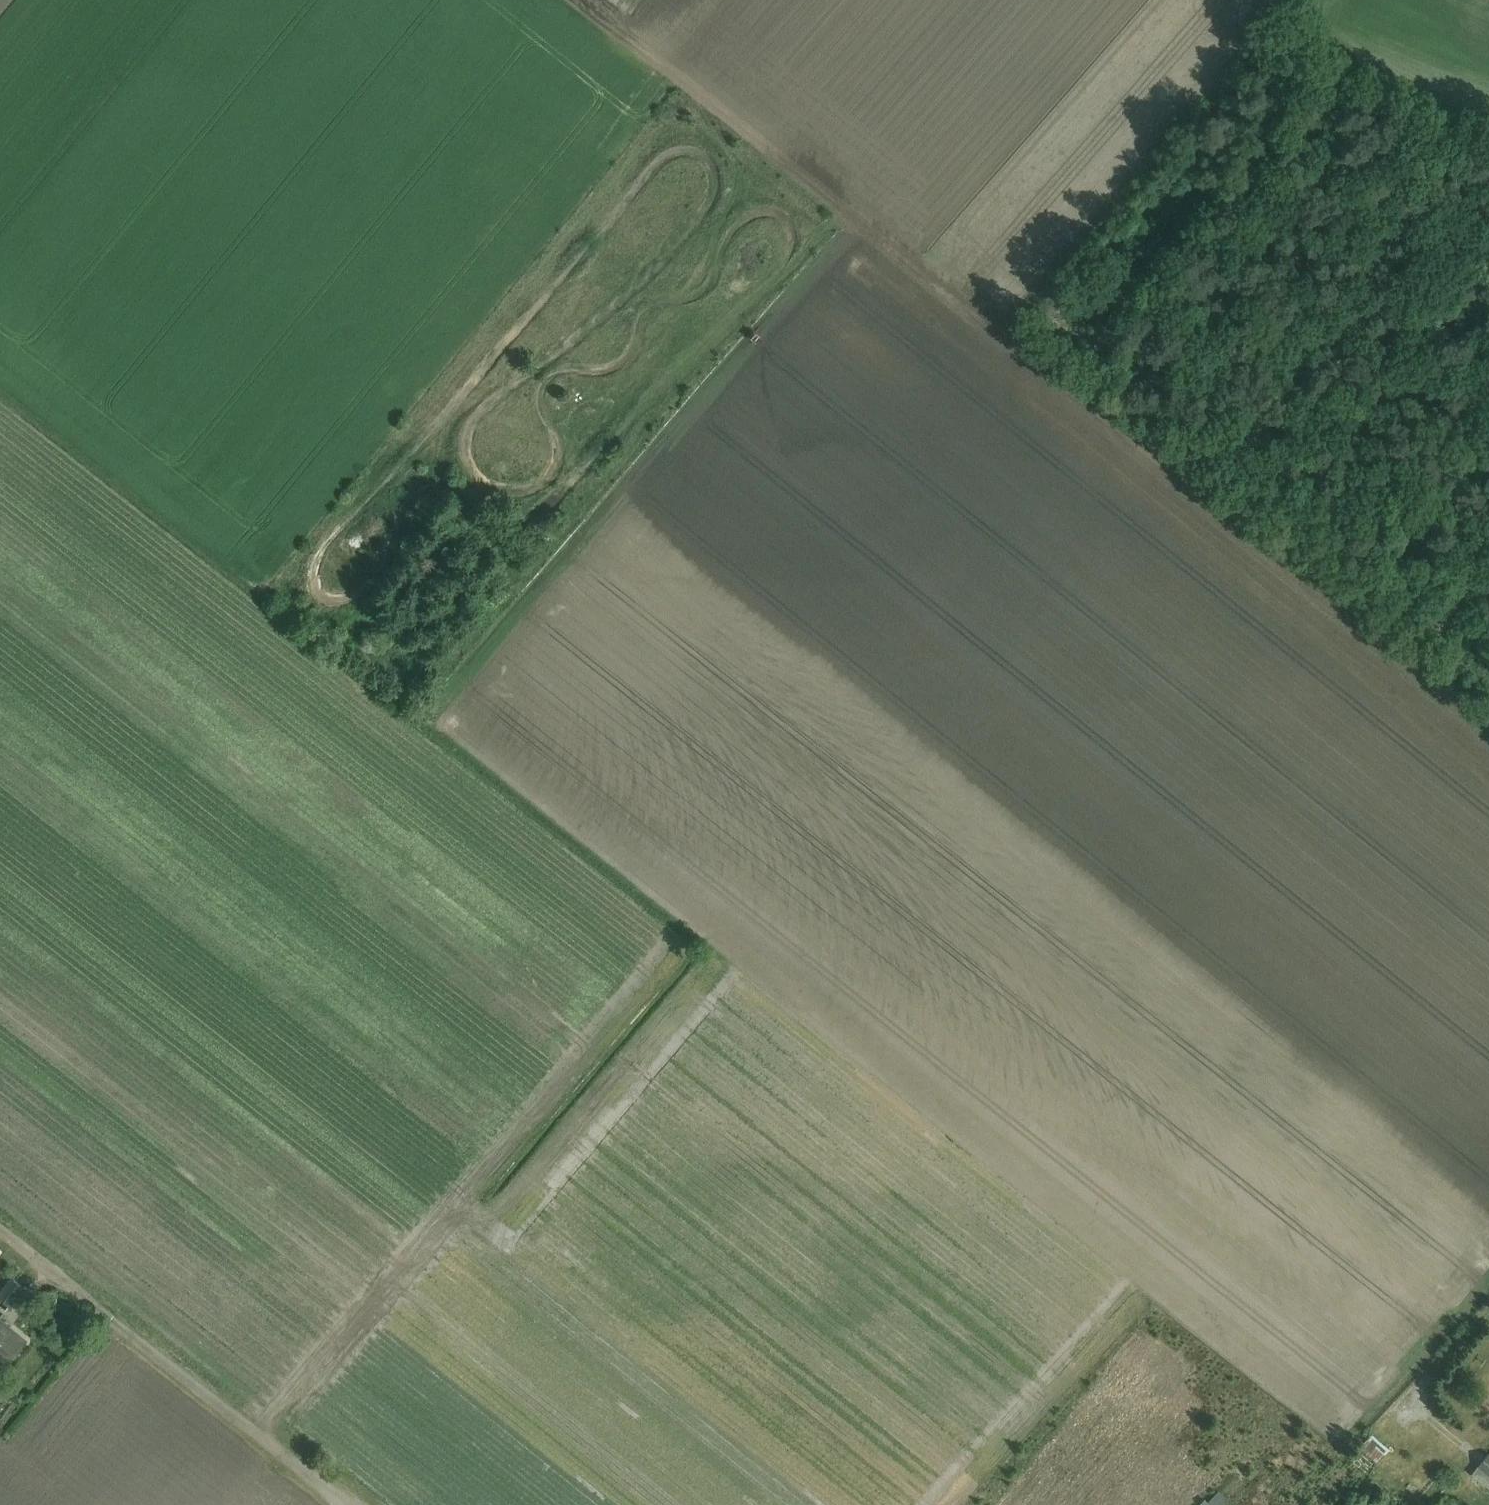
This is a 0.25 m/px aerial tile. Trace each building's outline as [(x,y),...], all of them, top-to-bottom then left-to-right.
[(9,1306),(23,1288),(11,1278),(0,1292),(0,1299),(9,1306)] [(4,1367),(26,1340),(0,1319),(0,1364),(4,1367)] [(1359,1446),(1378,1462),(1390,1449),(1372,1433),(1359,1446)] [(1478,1466),(1471,1474),(1488,1488),(1488,1454),(1488,1453),(1478,1466)]
